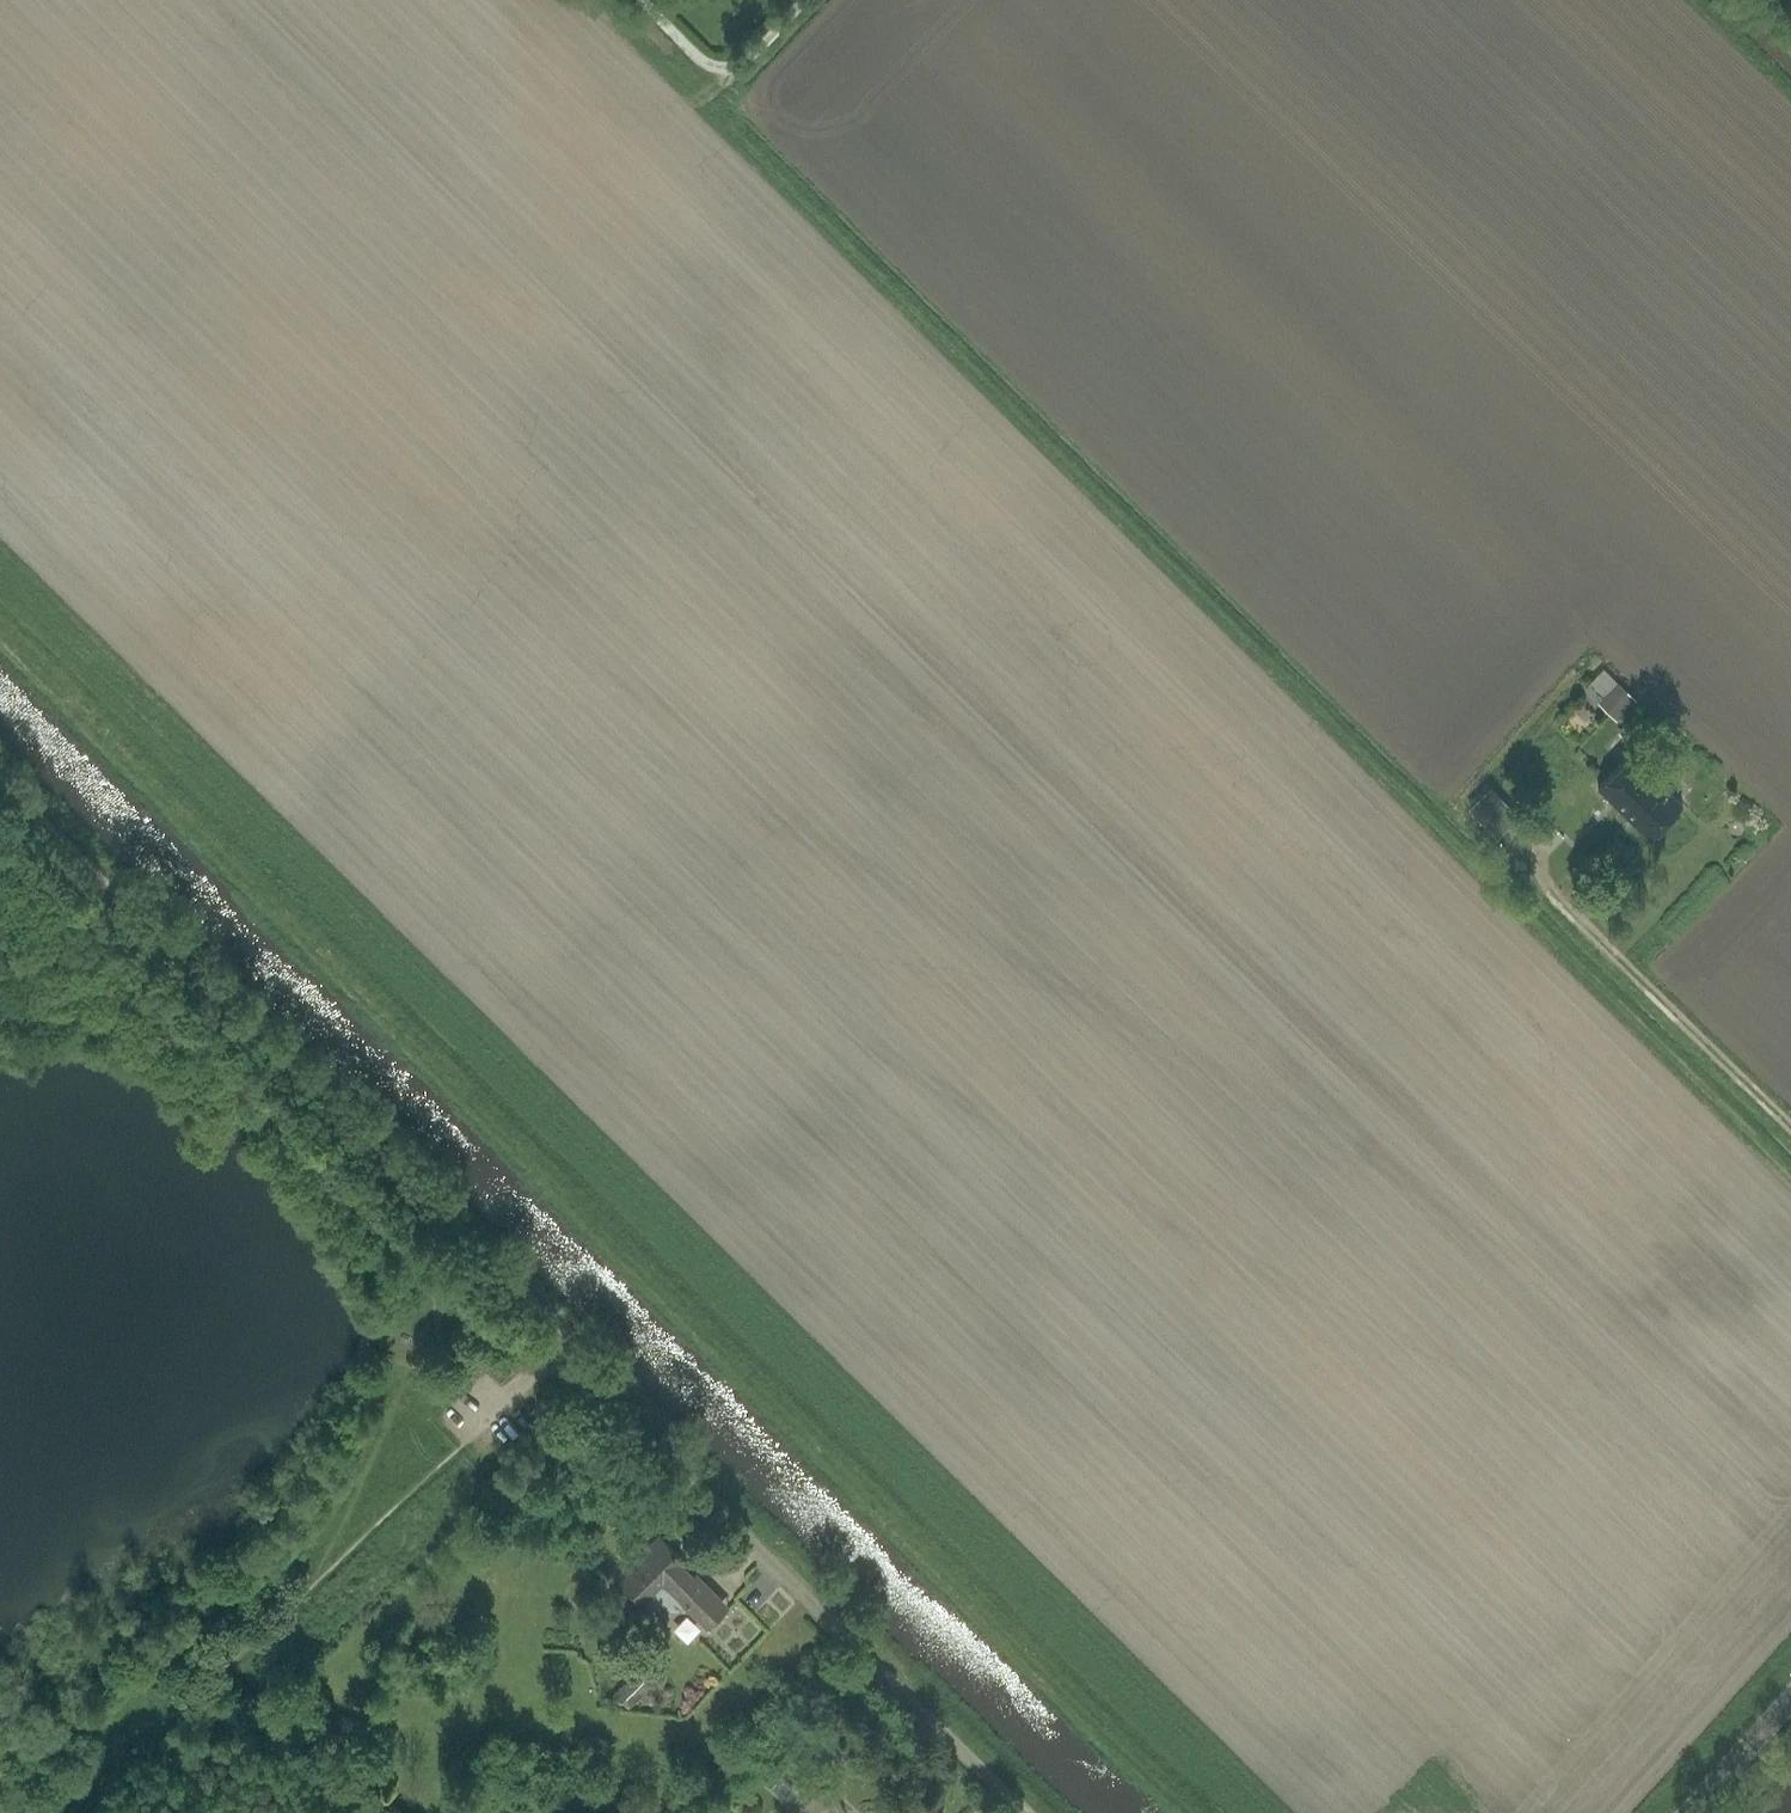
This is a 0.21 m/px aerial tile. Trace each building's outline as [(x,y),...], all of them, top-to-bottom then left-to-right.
[(1617,720),(1638,700),(1619,681),(1617,683),(1604,669),(1591,682),(1605,696),(1599,702),(1617,720)] [(1624,812),(1657,778),(1632,753),(1598,787),(1624,812)] [(1657,778),(1624,812),(1649,838),(1683,804),(1657,778)] [(1637,855),(1619,836),(1604,851),(1622,869),(1637,855)] [(660,1537),(615,1582),(631,1598),(632,1609),(665,1612),(665,1610),(688,1609),(709,1628),(730,1606),(696,1572),(691,1577),(677,1564),(682,1559),(660,1537)] [(615,1694),(629,1709),(650,1688),(636,1674),(615,1694)] [(772,1788),(788,1804),(796,1795),(780,1780),(772,1788)] [(922,1798),(907,1812),(937,1812),(922,1798)]
